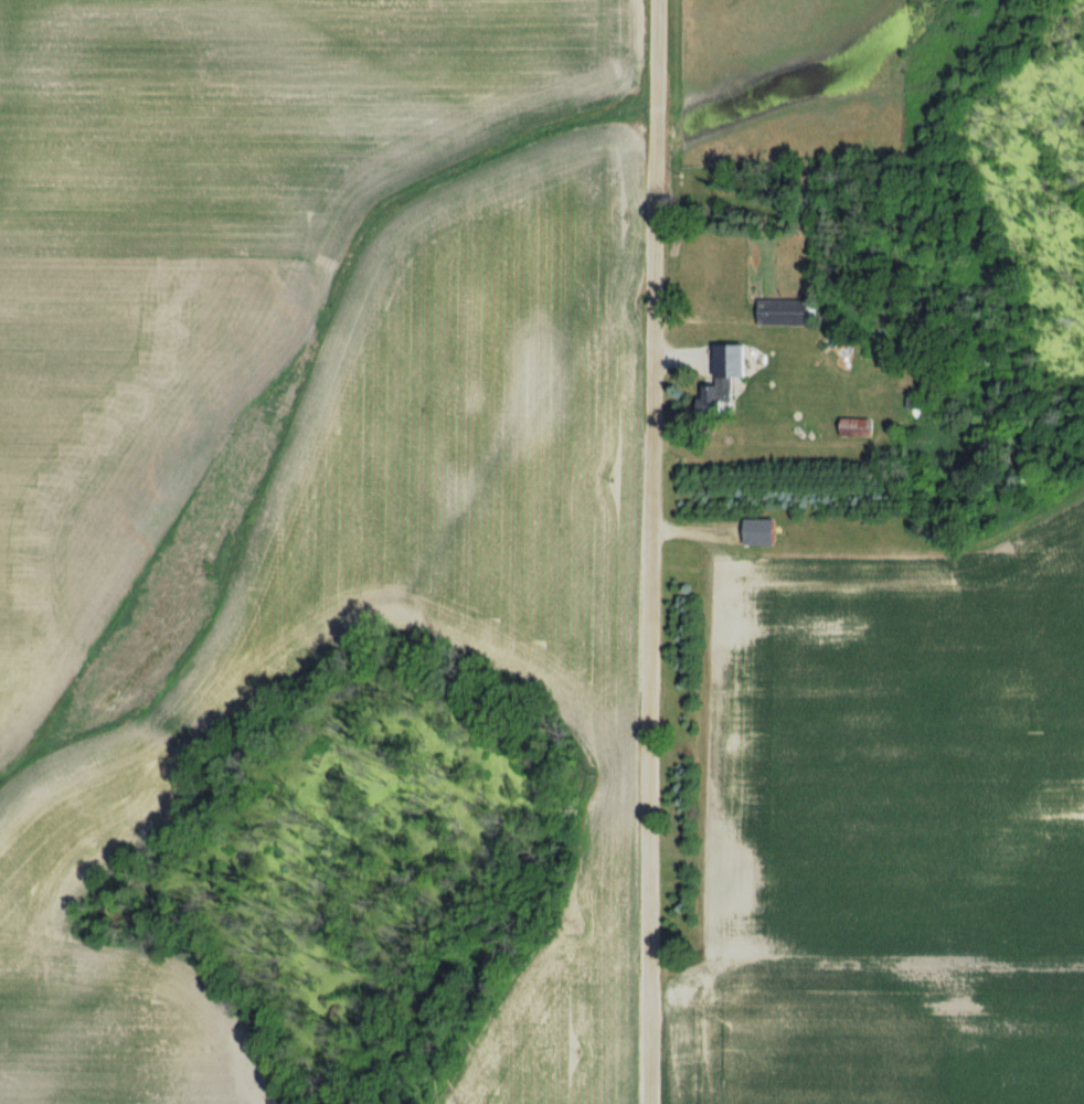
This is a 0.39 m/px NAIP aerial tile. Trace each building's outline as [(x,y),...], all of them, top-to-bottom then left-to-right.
[(759,300),(759,325),(811,325),(811,300),(759,300)] [(707,386),(707,409),(737,409),(735,345),(708,346),(709,386),(707,386)] [(845,436),(874,436),(874,418),(845,418),(845,436)] [(778,520),(747,520),(747,546),(778,546),(778,520)]
